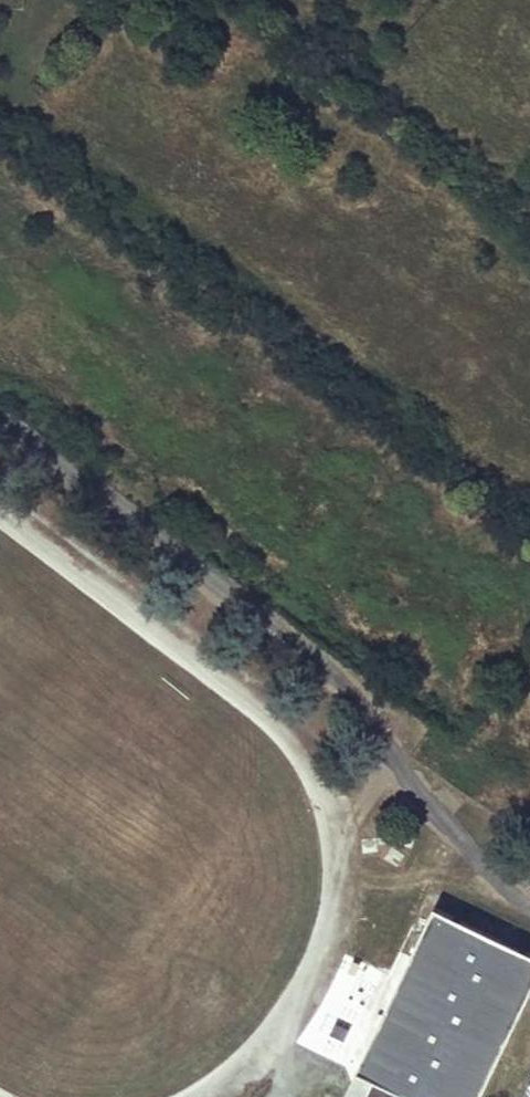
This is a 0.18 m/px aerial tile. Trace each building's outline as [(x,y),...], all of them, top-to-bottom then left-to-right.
[(529,993),(529,948),(435,904),(359,1069),(377,1077),(418,1096),(481,1096),(529,993)] [(377,1077),(368,1096),(418,1096),(377,1077)]
